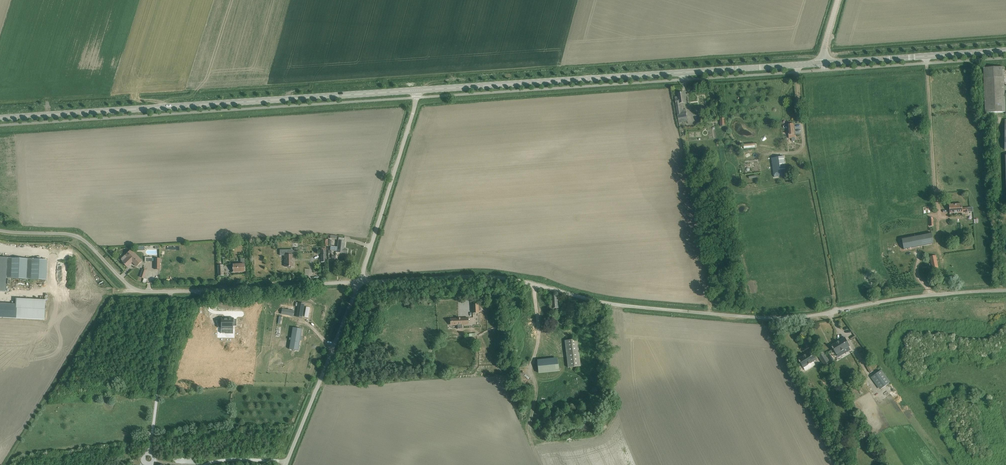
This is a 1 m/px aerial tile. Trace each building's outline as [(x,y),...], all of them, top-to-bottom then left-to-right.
[(1004,77),(1003,67),(983,68),(984,78),(985,113),(1005,112),(1005,114),(1005,94),(1004,77)] [(678,118),(679,123),(688,121),(687,117),(686,112),(686,109),(684,110),(683,103),(685,103),(683,92),(678,93),(679,99),(675,99),(678,118)] [(774,177),(786,176),(784,157),(772,158),(774,177)] [(745,173),(761,171),(760,160),(744,162),(745,173)] [(949,205),(950,213),(968,212),(967,208),(962,208),(962,204),(949,205)] [(928,234),(902,239),(904,250),(905,250),(933,244),(931,233),(928,234)] [(344,238),(338,238),(337,247),(330,246),(330,250),(337,251),(336,252),(347,253),(347,249),(344,249),(345,242),(344,242),(344,238)] [(293,249),(280,250),(280,255),(284,255),(285,267),(293,267),(293,255),(293,249)] [(136,266),(142,261),(131,250),(125,255),(124,255),(121,259),(121,261),(127,267),(132,262),(136,266)] [(47,261),(7,258),(6,278),(46,280),(47,261)] [(232,264),(233,272),(245,272),(244,259),(240,259),(241,264),(232,264)] [(551,296),(551,309),(559,308),(559,309),(561,309),(561,302),(566,302),(566,300),(565,300),(565,298),(560,299),(560,296),(551,296)] [(221,319),(218,319),(218,326),(221,326),(221,328),(221,334),(224,334),(227,334),(227,332),(233,332),(233,326),(233,319),(233,318),(227,318),(227,319),(225,319),(225,318),(221,318),(221,319)] [(468,318),(451,319),(451,325),(457,324),(457,325),(457,329),(462,329),(462,325),(468,325),(468,318)] [(290,340),(289,346),(299,348),(301,332),(292,330),(291,338),(290,340)] [(845,338),(831,346),(836,354),(842,351),(844,354),(847,351),(846,349),(849,347),(850,346),(845,338)] [(577,339),(565,341),(568,368),(580,366),(577,339)] [(803,368),(817,359),(812,351),(798,359),(803,368)] [(822,352),(817,355),(824,366),(829,363),(822,352)] [(539,374),(560,373),(559,359),(538,360),(539,374)] [(880,371),(872,377),(881,389),(889,383),(880,371)]
